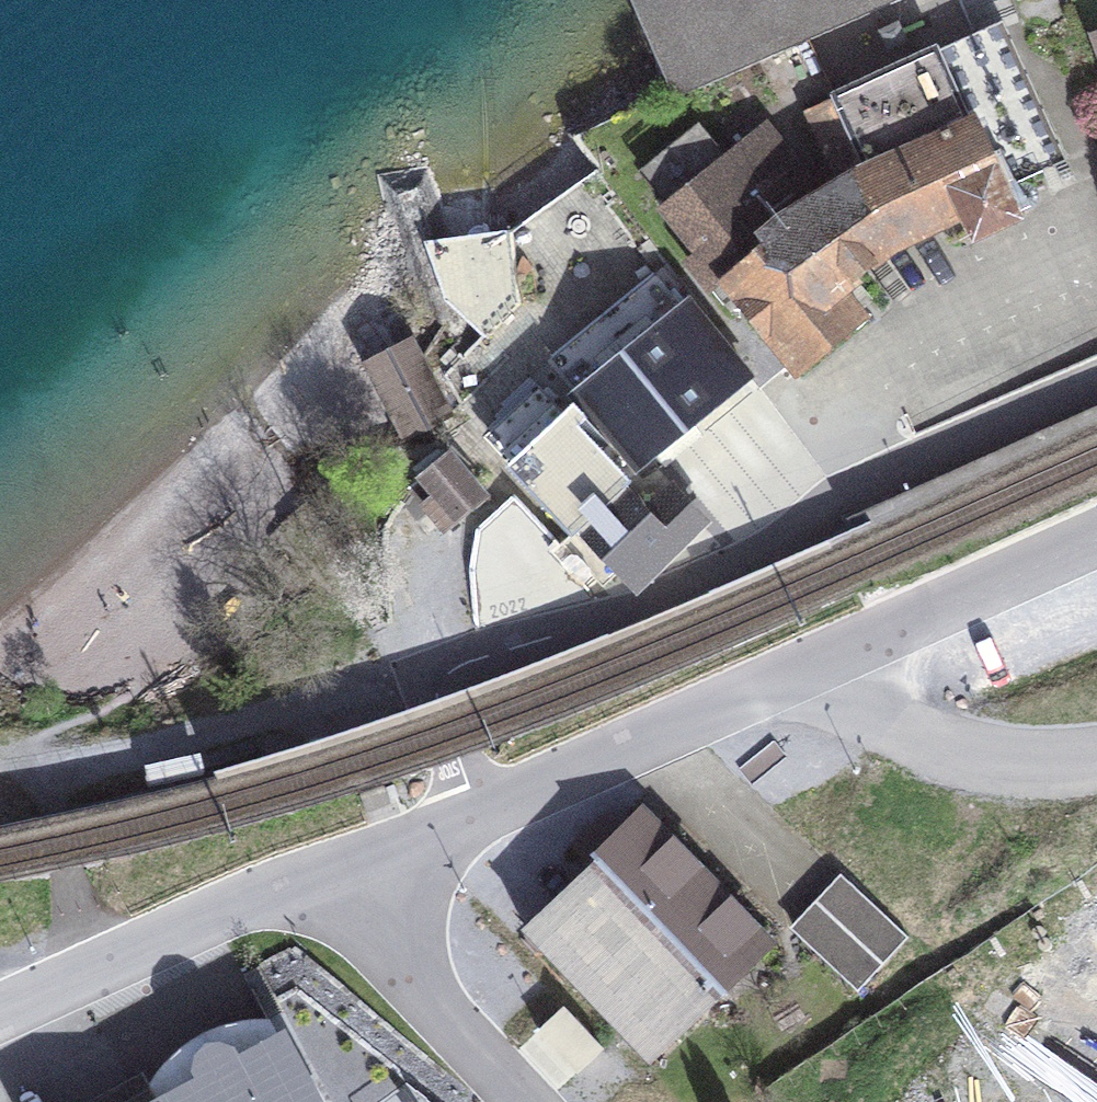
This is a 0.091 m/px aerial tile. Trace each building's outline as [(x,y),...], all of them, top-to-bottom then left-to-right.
[(902,0),(636,0),(675,88),(680,98),(902,0)] [(974,127),(1038,95),(1002,21),(937,53),(974,127)] [(776,204),(810,176),(769,126),(729,159),(670,208),(665,213),(701,256),(723,284),(797,374),(866,317),(840,285),(899,239),(960,208),(975,237),(1018,215),(1005,189),(1069,157),(1038,95),(974,127),(937,53),(808,111),(849,190),(821,212),(817,206),(793,225),(776,204)] [(642,175),(670,208),(729,159),(701,126),(642,175)] [(505,232),(465,237),(470,312),(482,334),(507,312),(505,232)] [(723,284),(701,256),(690,265),(713,292),(723,284)] [(623,429),(645,456),(719,397),(698,371),(724,350),(689,306),(577,396),(611,439),(623,429)] [(623,312),(562,362),(578,382),(639,333),(623,312)] [(398,403),(423,430),(449,417),(412,344),(369,366),(390,407),(398,403)] [(405,439),(423,430),(398,403),(390,407),(405,439)] [(502,455),(507,461),(559,412),(554,406),(502,455)] [(507,461),(573,530),(579,525),(621,486),(625,481),(559,412),(507,461)] [(424,505),(444,528),(484,496),(450,455),(418,481),(422,485),(427,481),(437,494),(433,497),(424,505)] [(433,497),(437,494),(427,481),(422,485),(433,497)] [(673,491),(648,515),(621,486),(579,525),(582,528),(620,568),(635,584),(702,521),(673,491)] [(605,584),(620,568),(582,528),(574,551),(605,584)] [(755,928),(645,814),(612,846),(595,862),(705,976),(755,928)] [(584,854),(593,864),(595,862),(612,846),(596,829),(582,843),(584,854)] [(653,1061),(722,994),(705,976),(595,862),(593,864),(526,929),(653,1061)] [(908,937),(848,881),(797,935),(857,991),(908,937)] [(705,976),(722,994),(772,946),(755,928),(705,976)] [(480,940),(427,1006),(524,1083),(577,1017),(480,940)] [(201,1081),(194,1068),(196,1055),(206,1045),(220,1043),(232,1049),(239,1061),(280,1039),(269,1020),(235,1022),(188,1043),(150,1085),(117,1101),(161,1101),(201,1081)] [(282,1038),(280,1039),(239,1061),(232,1049),(220,1043),(206,1045),(196,1055),(194,1068),(201,1081),(161,1101),(316,1101),(282,1038)] [(150,1085),(143,1072),(87,1101),(117,1101),(150,1085)]
